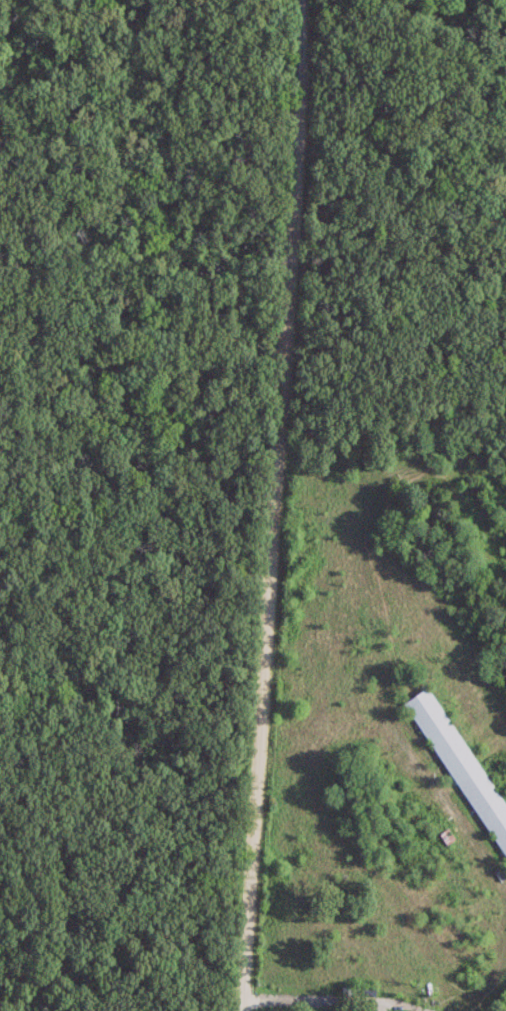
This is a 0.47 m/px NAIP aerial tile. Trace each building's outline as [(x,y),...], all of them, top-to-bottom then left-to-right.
[(505,865),(505,821),(427,684),(402,698),(501,868),(505,865)]
